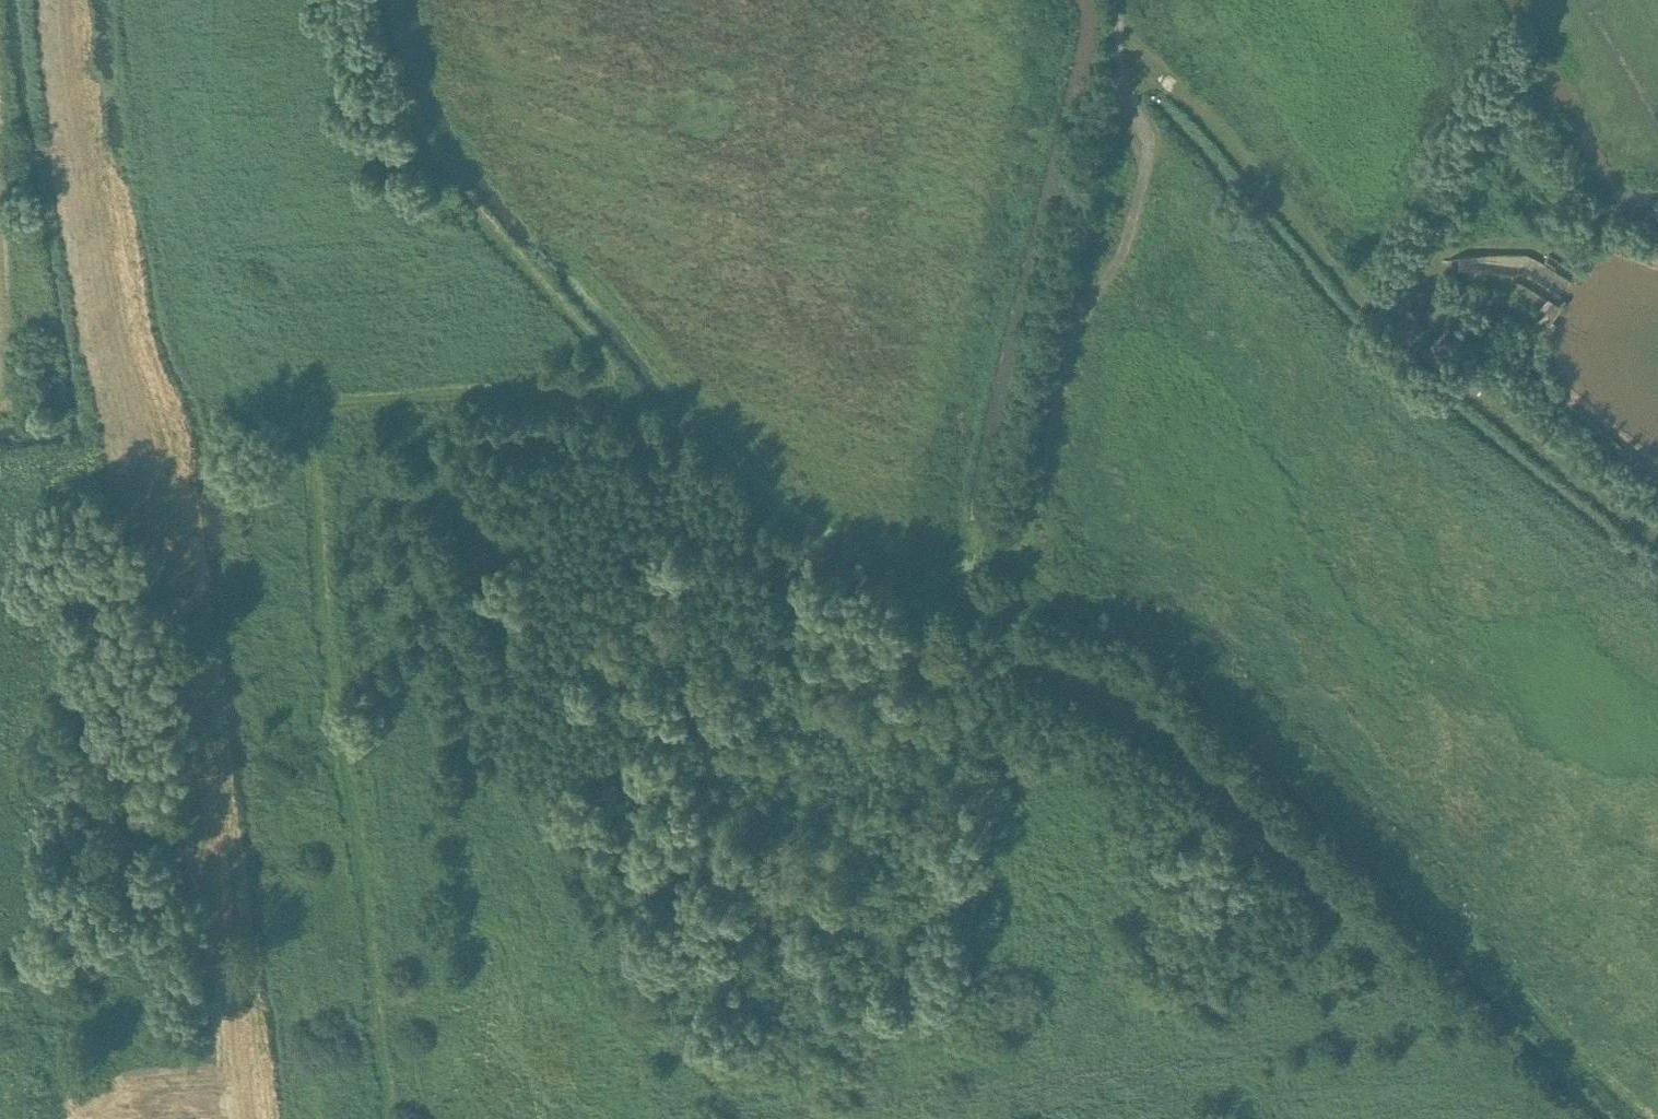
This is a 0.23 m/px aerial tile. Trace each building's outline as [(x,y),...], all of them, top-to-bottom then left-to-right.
[(1403,310),(1394,321),(1415,339),(1425,328),(1403,310)]
